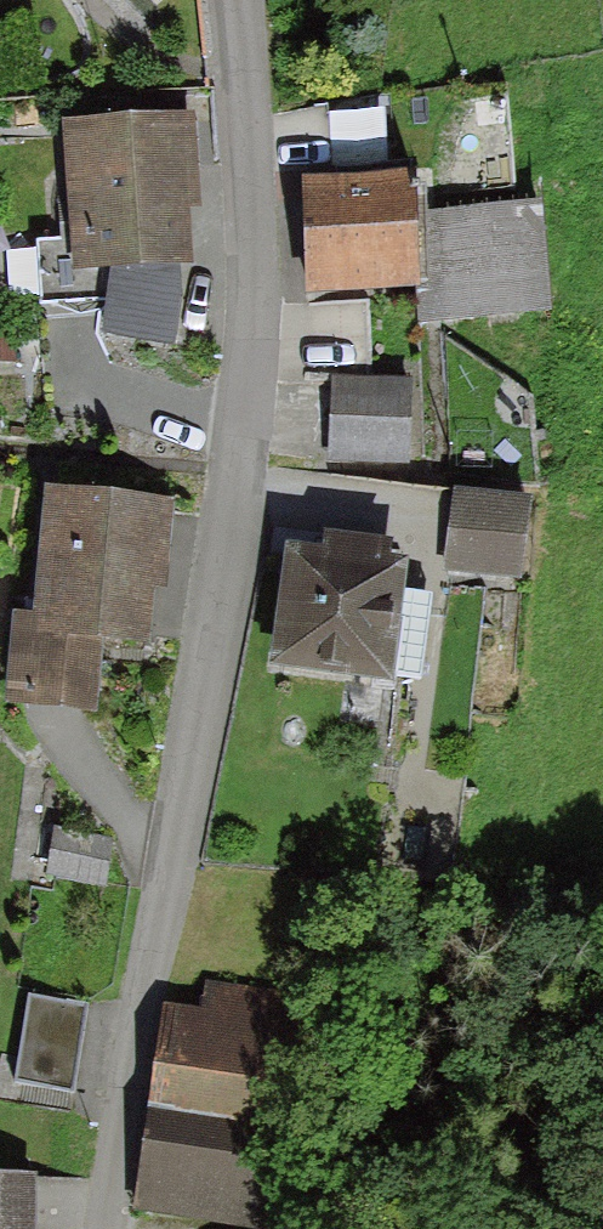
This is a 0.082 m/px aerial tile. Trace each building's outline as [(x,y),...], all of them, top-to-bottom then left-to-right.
[(192,125),(84,126),(88,197),(62,197),(59,240),(117,241),(118,336),(182,333),(179,170),(196,168),(192,125)] [(336,171),(296,171),(296,289),(398,289),(398,193),(336,193),(336,171)] [(536,187),(413,194),(420,321),(543,314),(536,187)] [(399,457),(402,388),(325,385),(322,453),(399,457)] [(527,501),(452,491),(442,566),(516,576),(527,501)] [(148,644),(158,510),(51,502),(41,630),(21,629),(14,717),(93,723),(99,640),(148,644)] [(259,669),(407,692),(420,603),(380,597),(385,569),(277,552),(259,669)] [(256,1223),(300,1000),(204,981),(196,1018),(163,1011),(126,1197),(201,1212),(256,1223)] [(8,1093),(77,1102),(89,1006),(20,998),(8,1093)] [(16,1179),(0,1179),(0,1228),(17,1228),(16,1179)]
